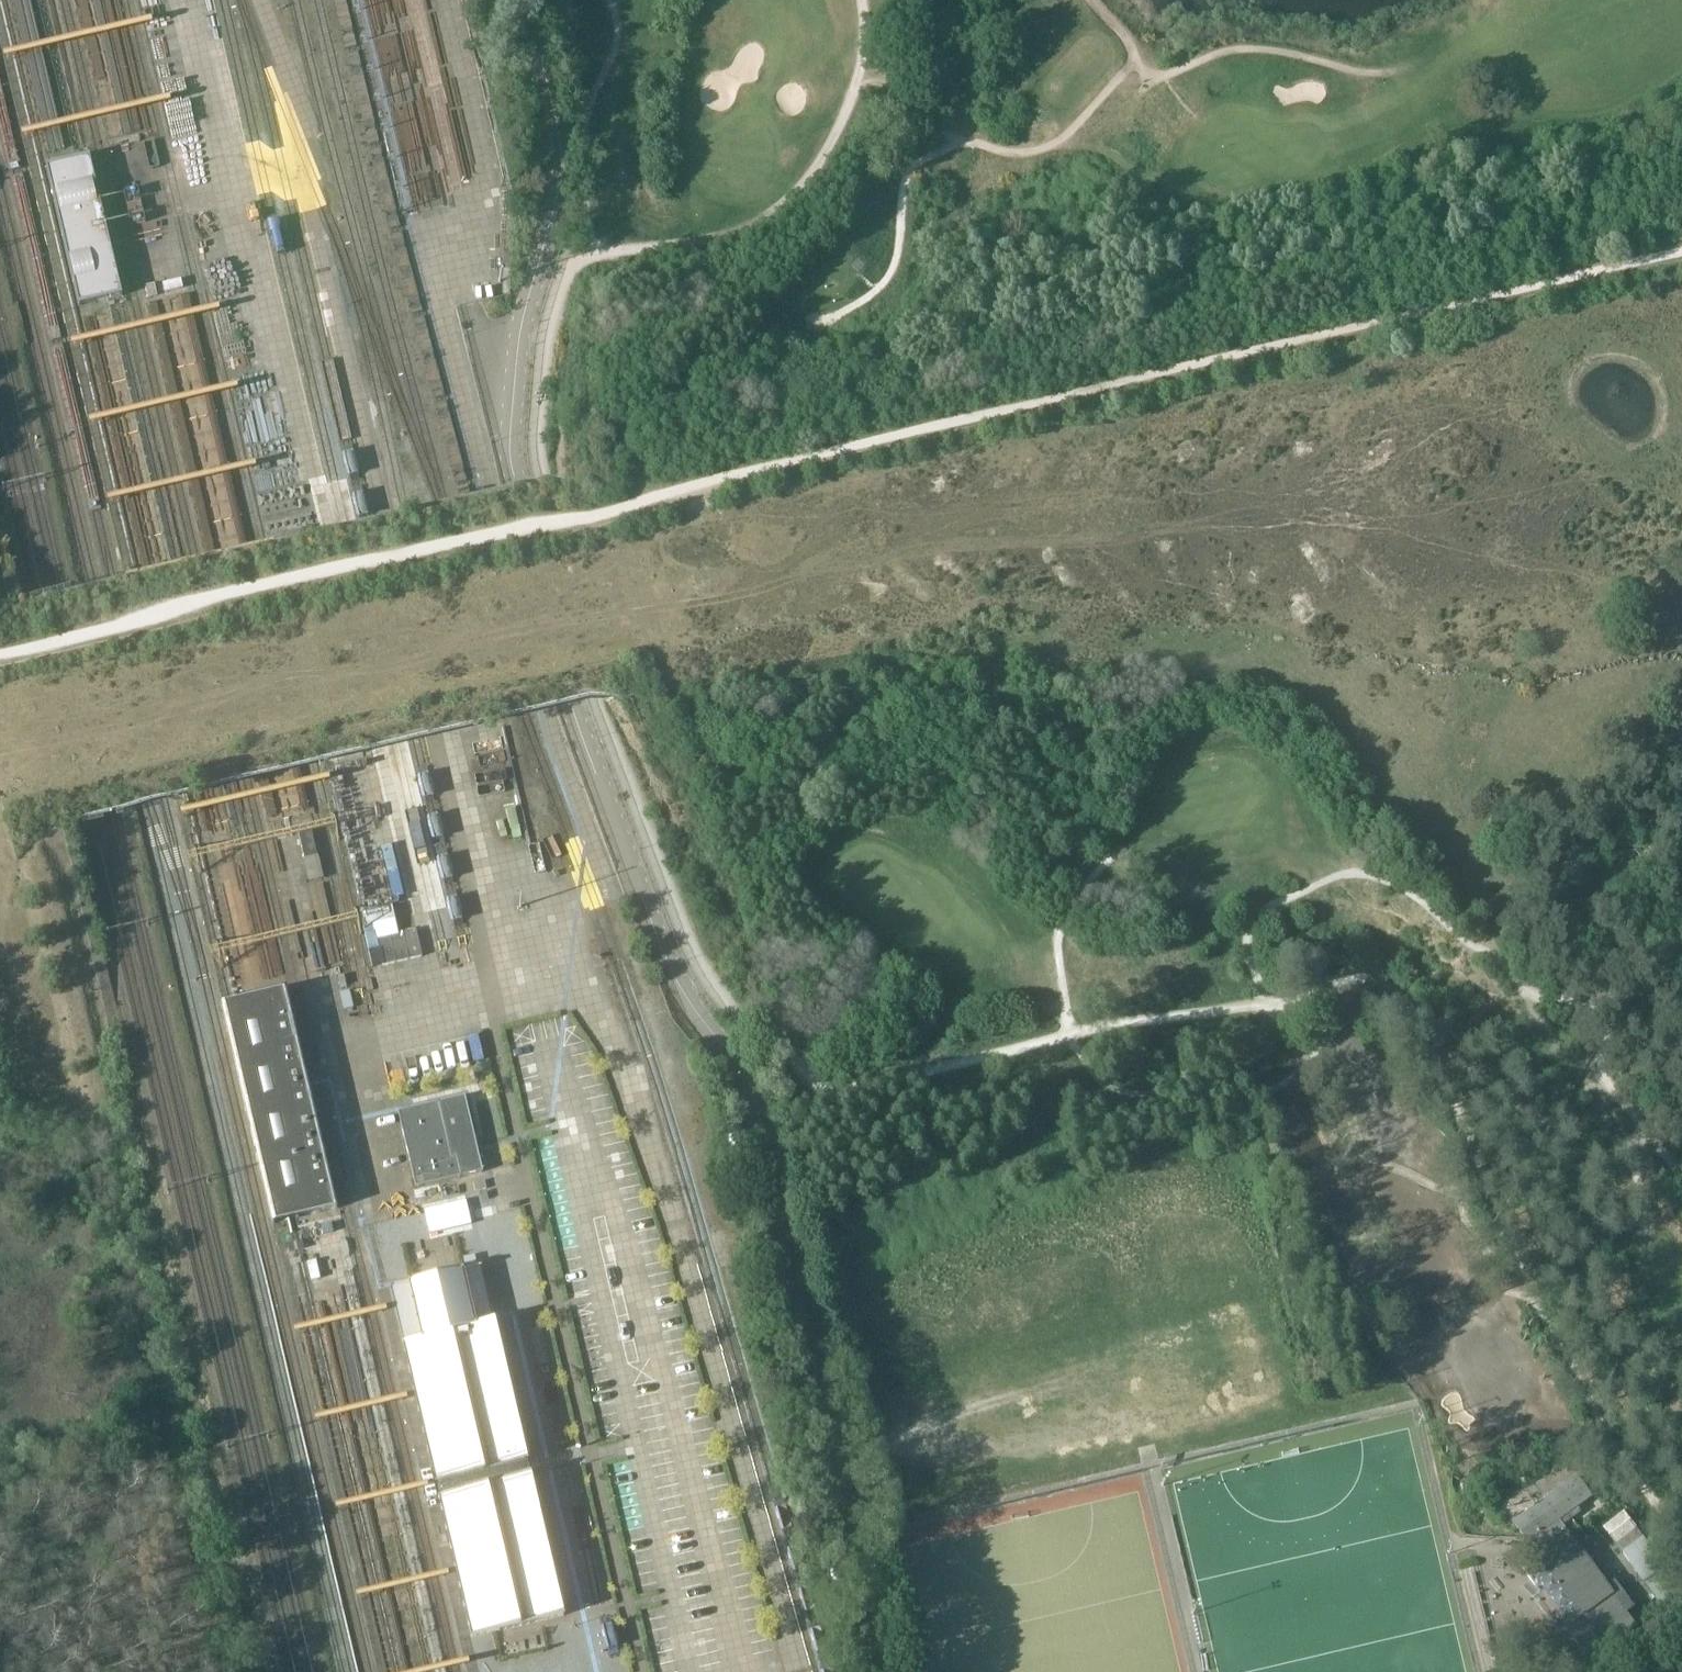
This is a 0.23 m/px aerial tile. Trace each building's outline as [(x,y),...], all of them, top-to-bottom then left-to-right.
[(47,166),(80,306),(123,296),(90,156),(47,166)] [(317,855),(311,828),(298,831),(304,858),(317,855)] [(368,924),(395,918),(392,905),(365,911),(368,924)] [(423,956),(422,952),(416,930),(377,938),(384,965),(423,956)] [(225,1007),(224,1004),(222,1005),(273,1224),(275,1223),(275,1220),(335,1206),(336,1209),(338,1209),(286,990),(284,990),(285,993),(225,1007)] [(483,1172),(465,1096),(399,1112),(416,1187),(483,1172)] [(560,1602),(556,1585),(557,1585),(556,1583),(555,1583),(551,1566),(552,1565),(552,1564),(551,1564),(546,1546),(548,1546),(547,1544),(546,1545),(542,1527),(543,1527),(543,1525),(542,1525),(537,1508),(539,1508),(538,1506),(537,1506),(533,1489),(534,1488),(534,1487),(533,1487),(530,1477),(532,1477),(531,1475),(530,1475),(527,1462),(528,1462),(528,1460),(526,1460),(524,1451),(526,1450),(525,1449),(524,1449),(519,1430),(521,1430),(520,1428),(519,1429),(515,1410),(516,1410),(516,1408),(514,1408),(510,1390),(511,1390),(511,1388),(509,1388),(505,1370),(507,1370),(506,1368),(505,1368),(501,1350),(502,1350),(502,1348),(500,1348),(496,1331),(498,1331),(497,1329),(496,1329),(494,1323),(496,1322),(495,1321),(494,1321),(481,1268),(483,1267),(482,1265),(464,1270),(464,1269),(408,1282),(408,1283),(390,1287),(391,1289),(392,1288),(405,1342),(403,1342),(404,1344),(405,1344),(407,1350),(405,1350),(406,1352),(407,1352),(411,1369),(410,1369),(410,1371),(412,1371),(416,1389),(414,1390),(415,1391),(416,1391),(421,1409),(419,1409),(420,1411),(421,1411),(425,1429),(424,1430),(424,1431),(426,1431),(430,1449),(429,1450),(429,1452),(430,1451),(435,1470),(433,1470),(434,1472),(435,1472),(437,1481),(436,1481),(436,1483),(438,1483),(441,1496),(439,1496),(440,1498),(441,1498),(444,1508),(442,1508),(443,1510),(444,1510),(448,1527),(447,1527),(447,1529),(449,1529),(453,1546),(451,1547),(452,1548),(453,1548),(457,1565),(456,1566),(456,1568),(458,1567),(462,1585),(460,1585),(461,1587),(462,1587),(466,1604),(465,1604),(465,1606),(467,1606),(471,1623),(469,1623),(470,1625),(471,1625),(473,1635),(472,1635),(472,1637),(564,1615),(564,1614),(562,1614),(560,1604),(561,1604),(561,1602),(560,1602)] [(1575,1476),(1512,1523),(1528,1544),(1535,1538),(1549,1557),(1542,1563),(1606,1649),(1636,1627),(1571,1540),(1557,1520),(1563,1516),(1567,1521),(1580,1511),(1577,1506),(1590,1496),(1575,1476)] [(727,1671),(777,1671),(775,1661),(727,1671)]
